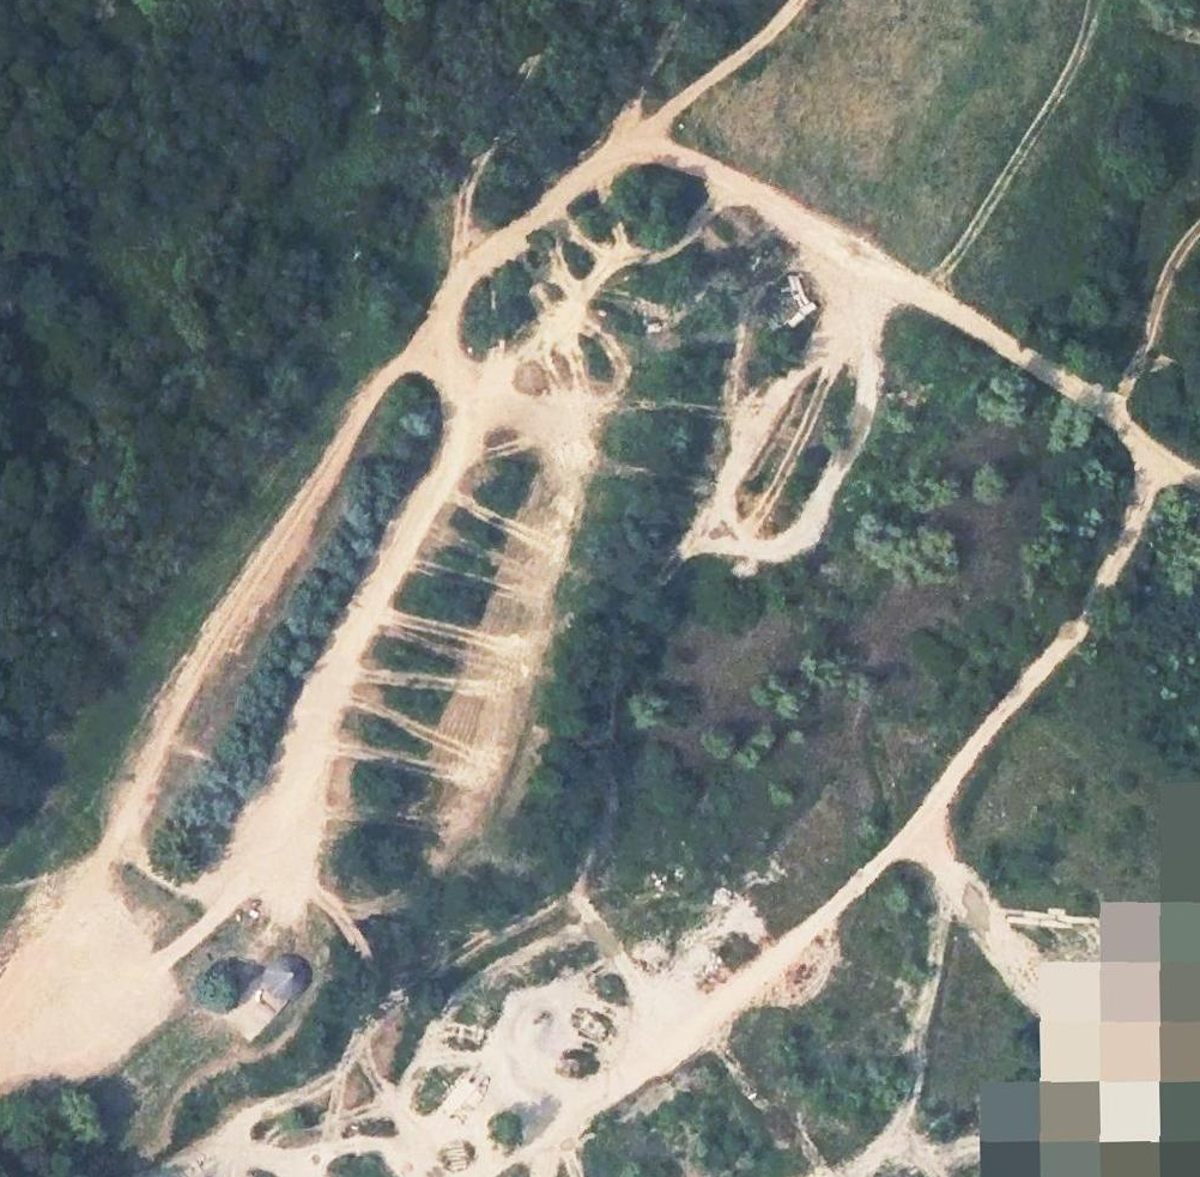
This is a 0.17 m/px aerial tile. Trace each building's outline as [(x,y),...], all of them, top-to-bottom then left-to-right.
[(298,960),(279,955),(264,966),(268,988),(288,995),(302,981),(298,960)]
